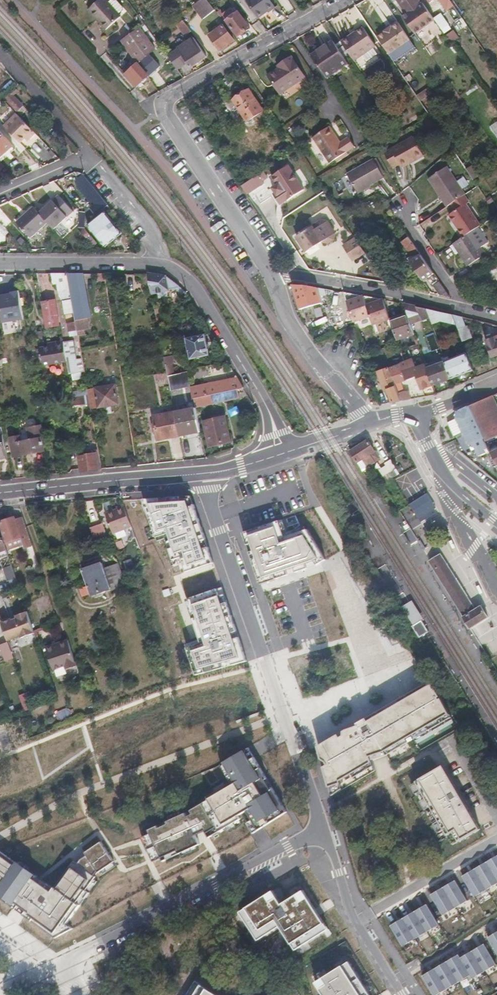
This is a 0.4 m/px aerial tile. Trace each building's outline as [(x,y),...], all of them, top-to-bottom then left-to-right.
[(89,11),(107,29),(122,15),(107,0),(100,0),(89,11)] [(208,0),(202,0),(195,6),(205,18),(216,10),(208,0)] [(247,1),(258,18),(268,12),(269,13),(276,7),(271,0),(248,0),(247,1)] [(425,47),(445,34),(434,18),(423,3),(421,4),(418,0),(399,0),(408,13),(403,17),(425,47)] [(460,27),(466,23),(454,4),(447,9),(460,27)] [(251,28),(239,12),(228,21),(239,37),(251,28)] [(441,13),(434,18),(435,19),(445,33),(452,28),(441,13)] [(186,36),(192,31),(188,26),(184,20),(177,25),(186,36)] [(378,37),(390,54),(410,40),(398,22),(392,27),(391,26),(384,31),(385,32),(378,37)] [(223,25),(211,35),(221,50),(234,40),(223,25)] [(354,61),(361,71),(381,58),(373,47),(376,45),(363,27),(342,42),(354,61)] [(138,63),(149,77),(161,66),(151,54),(156,49),(140,28),(122,41),(138,63)] [(455,30),(447,36),(452,43),(460,38),(455,30)] [(194,37),(178,48),(179,49),(188,62),(191,68),(208,57),(194,37)] [(342,42),(338,37),(334,40),(350,64),(354,61),(342,42)] [(328,79),(350,64),(334,40),(311,55),(328,79)] [(178,69),(188,62),(179,49),(169,56),(178,69)] [(285,68),(281,71),(271,78),(283,96),(308,79),(294,59),(284,66),(285,68)] [(127,73),(126,74),(138,87),(143,83),(145,83),(149,79),(148,78),(149,77),(138,63),(133,68),(131,65),(127,68),(129,71),(127,73)] [(429,87),(417,95),(421,100),(432,93),(429,87)] [(18,91),(16,88),(5,97),(17,110),(23,106),(13,96),(18,91)] [(249,121),(264,111),(250,90),(235,99),(249,121)] [(36,133),(18,114),(5,127),(20,143),(26,138),(28,135),(30,138),(36,133)] [(332,160),(346,152),(354,146),(348,137),(340,142),(329,125),(313,136),(329,162),(332,160)] [(14,146),(0,130),(0,158),(14,146)] [(414,137),(385,153),(394,168),(401,164),(402,168),(425,155),(414,137)] [(346,152),(332,160),(334,163),(347,154),(346,152)] [(374,159),(348,173),(359,193),(385,178),(374,159)] [(305,189),(289,165),(272,176),(278,184),(280,188),(276,191),(276,193),(274,194),(281,204),(288,200),(305,189)] [(430,178),(448,206),(453,203),(465,195),(466,194),(447,167),(430,178)] [(83,173),(78,172),(74,175),(76,177),(79,189),(85,196),(88,193),(95,188),(85,176),(83,173)] [(265,183),(261,177),(259,174),(242,185),(248,195),(265,183)] [(95,188),(88,193),(96,203),(102,210),(109,205),(95,188)] [(47,222),(53,228),(73,211),(58,195),(39,213),(47,222)] [(450,215),(464,237),(471,232),(481,225),(467,204),(469,202),(465,195),(453,203),(457,210),(450,215)] [(102,210),(96,203),(92,207),(99,215),(103,212),(102,210)] [(16,222),(30,237),(47,222),(33,206),(16,222)] [(105,210),(103,212),(99,215),(87,224),(106,248),(124,234),(105,210)] [(297,237),(307,252),(323,242),(329,243),(334,239),(335,234),(328,222),(322,221),(297,237)] [(419,251),(406,231),(400,235),(404,240),(402,242),(412,256),(419,251)] [(469,266),(472,264),(483,256),(486,254),(471,232),(464,237),(454,244),(469,266)] [(366,252),(356,238),(344,246),(354,260),(366,252)] [(410,261),(424,281),(435,274),(422,254),(410,261)] [(477,271),(488,263),(483,256),(472,264),(477,271)] [(65,314),(74,313),(67,273),(51,273),(54,284),(57,283),(59,295),(63,300),(65,314)] [(76,321),(89,318),(92,318),(84,273),(67,273),(74,313),(76,321)] [(180,288),(177,284),(167,277),(148,274),(152,293),(180,288)] [(434,285),(441,295),(451,297),(440,281),(434,285)] [(316,287),(292,285),(300,309),(321,304),(318,292),(316,287)] [(9,293),(0,295),(0,314),(1,323),(22,320),(17,290),(9,292),(9,293)] [(344,292),(354,322),(371,317),(364,296),(344,292)] [(371,317),(374,325),(391,320),(384,299),(364,296),(371,317)] [(47,327),(61,324),(56,299),(42,302),(47,327)] [(409,314),(412,324),(431,318),(427,309),(405,304),(409,314)] [(431,318),(433,323),(441,320),(456,324),(453,315),(427,309),(431,318)] [(409,314),(391,320),(398,340),(408,337),(415,334),(412,324),(409,314)] [(456,324),(458,329),(466,326),(463,317),(453,315),(456,324)] [(89,318),(76,321),(76,322),(77,330),(77,331),(91,328),(89,318)] [(77,330),(76,322),(67,323),(68,332),(77,330)] [(469,325),(466,326),(458,329),(463,342),(474,338),(469,325)] [(205,334),(187,338),(192,359),(209,355),(205,334)] [(410,342),(408,337),(398,340),(399,343),(400,345),(410,342)] [(486,340),(492,357),(496,356),(496,337),(486,340)] [(74,341),(64,343),(67,362),(70,374),(84,371),(82,358),(77,359),(74,341)] [(67,362),(64,343),(40,347),(43,366),(67,362)] [(468,353),(447,362),(453,379),(474,370),(468,353)] [(392,359),(394,366),(405,362),(403,355),(392,359)] [(402,401),(411,399),(410,390),(405,391),(402,383),(417,377),(422,390),(433,386),(427,367),(426,364),(415,367),(413,359),(405,362),(394,366),(390,367),(402,401)] [(447,362),(446,361),(427,367),(433,386),(453,379),(447,362)] [(402,401),(390,367),(379,371),(386,390),(389,389),(394,403),(402,401)] [(67,384),(81,382),(86,381),(84,371),(70,374),(66,374),(67,384)] [(168,378),(169,382),(189,377),(187,371),(168,376),(168,378)] [(237,378),(191,387),(193,398),(195,398),(237,389),(243,388),(237,378)] [(115,384),(87,389),(91,409),(119,404),(115,384)] [(91,409),(87,389),(83,390),(69,392),(80,455),(98,452),(91,409)] [(239,397),(237,389),(195,398),(197,406),(239,397)] [(494,395),(487,398),(496,421),(496,403),(494,395)] [(489,446),(496,442),(496,421),(487,398),(470,406),(485,439),(489,446)] [(459,411),(457,418),(470,446),(482,440),(485,439),(470,406),(459,411)] [(201,432),(195,407),(175,412),(179,436),(201,432)] [(179,436),(175,412),(154,416),(158,440),(179,436)] [(225,417),(204,422),(209,446),(231,441),(225,417)] [(42,438),(44,438),(42,426),(27,429),(28,434),(10,438),(14,456),(44,450),(42,438)] [(8,457),(3,434),(0,435),(0,459),(8,457)] [(482,440),(487,451),(494,468),(495,470),(496,469),(496,464),(491,452),(489,446),(485,439),(482,440)] [(369,440),(350,451),(358,463),(364,460),(368,466),(375,462),(371,454),(376,452),(369,440)] [(494,468),(487,451),(478,455),(484,470),(485,471),(494,468)] [(98,452),(80,455),(78,456),(80,471),(101,469),(98,452)] [(371,454),(375,462),(380,459),(376,452),(371,454)] [(397,468),(392,460),(386,463),(387,465),(380,470),(382,473),(384,477),(397,468)] [(421,506),(427,504),(421,490),(415,493),(421,506)] [(223,567),(197,495),(146,498),(164,544),(172,541),(175,565),(183,562),(186,578),(223,567)] [(112,531),(131,524),(123,503),(105,510),(112,531)] [(32,545),(23,517),(17,519),(16,516),(0,522),(0,525),(8,548),(24,542),(26,547),(32,545)] [(290,517),(246,532),(256,589),(318,571),(330,563),(310,524),(295,529),(290,517)] [(94,540),(107,535),(103,524),(90,529),(94,540)] [(441,555),(430,562),(433,566),(436,572),(438,575),(440,579),(452,598),(459,609),(464,617),(464,618),(471,629),(477,625),(489,618),(482,607),(476,611),(463,591),(441,555)] [(111,589),(103,563),(83,569),(91,595),(111,589)] [(16,578),(13,566),(5,569),(9,580),(16,578)] [(258,665),(226,586),(187,599),(202,640),(189,648),(198,676),(258,665)] [(35,632),(28,611),(17,615),(18,618),(13,620),(12,618),(2,622),(8,640),(21,635),(21,637),(35,632)] [(416,626),(415,627),(423,638),(431,633),(424,621),(416,626)] [(68,639),(46,647),(54,670),(65,666),(66,669),(77,665),(68,639)] [(375,719),(326,747),(337,793),(378,765),(377,760),(379,759),(392,757),(459,715),(440,685),(379,723),(375,719)] [(190,815),(155,829),(168,858),(203,845),(200,834),(213,832),(218,839),(256,814),(265,826),(289,812),(251,749),(226,763),(238,787),(207,806),(190,815)] [(481,829),(443,765),(440,767),(416,781),(447,836),(453,832),(459,842),(481,829)] [(0,857),(0,898),(19,911),(56,938),(73,928),(67,923),(89,892),(86,890),(96,877),(95,875),(97,871),(98,872),(115,861),(101,841),(85,853),(87,856),(81,859),(78,864),(74,861),(54,888),(45,878),(24,863),(21,867),(3,853),(0,857)] [(462,876),(474,896),(496,883),(496,856),(462,876)] [(455,880),(431,894),(443,915),(467,901),(455,880)] [(274,891),(240,911),(260,943),(282,929),(296,950),(329,930),(318,913),(304,890),(282,904),(274,891)] [(427,904),(391,925),(403,946),(439,925),(427,904)] [(426,973),(438,993),(471,975),(475,978),(496,966),(496,959),(488,943),(466,954),(462,949),(426,973)] [(349,962),(316,982),(324,994),(369,994),(349,962)] [(201,985),(195,994),(217,994),(201,985)]
